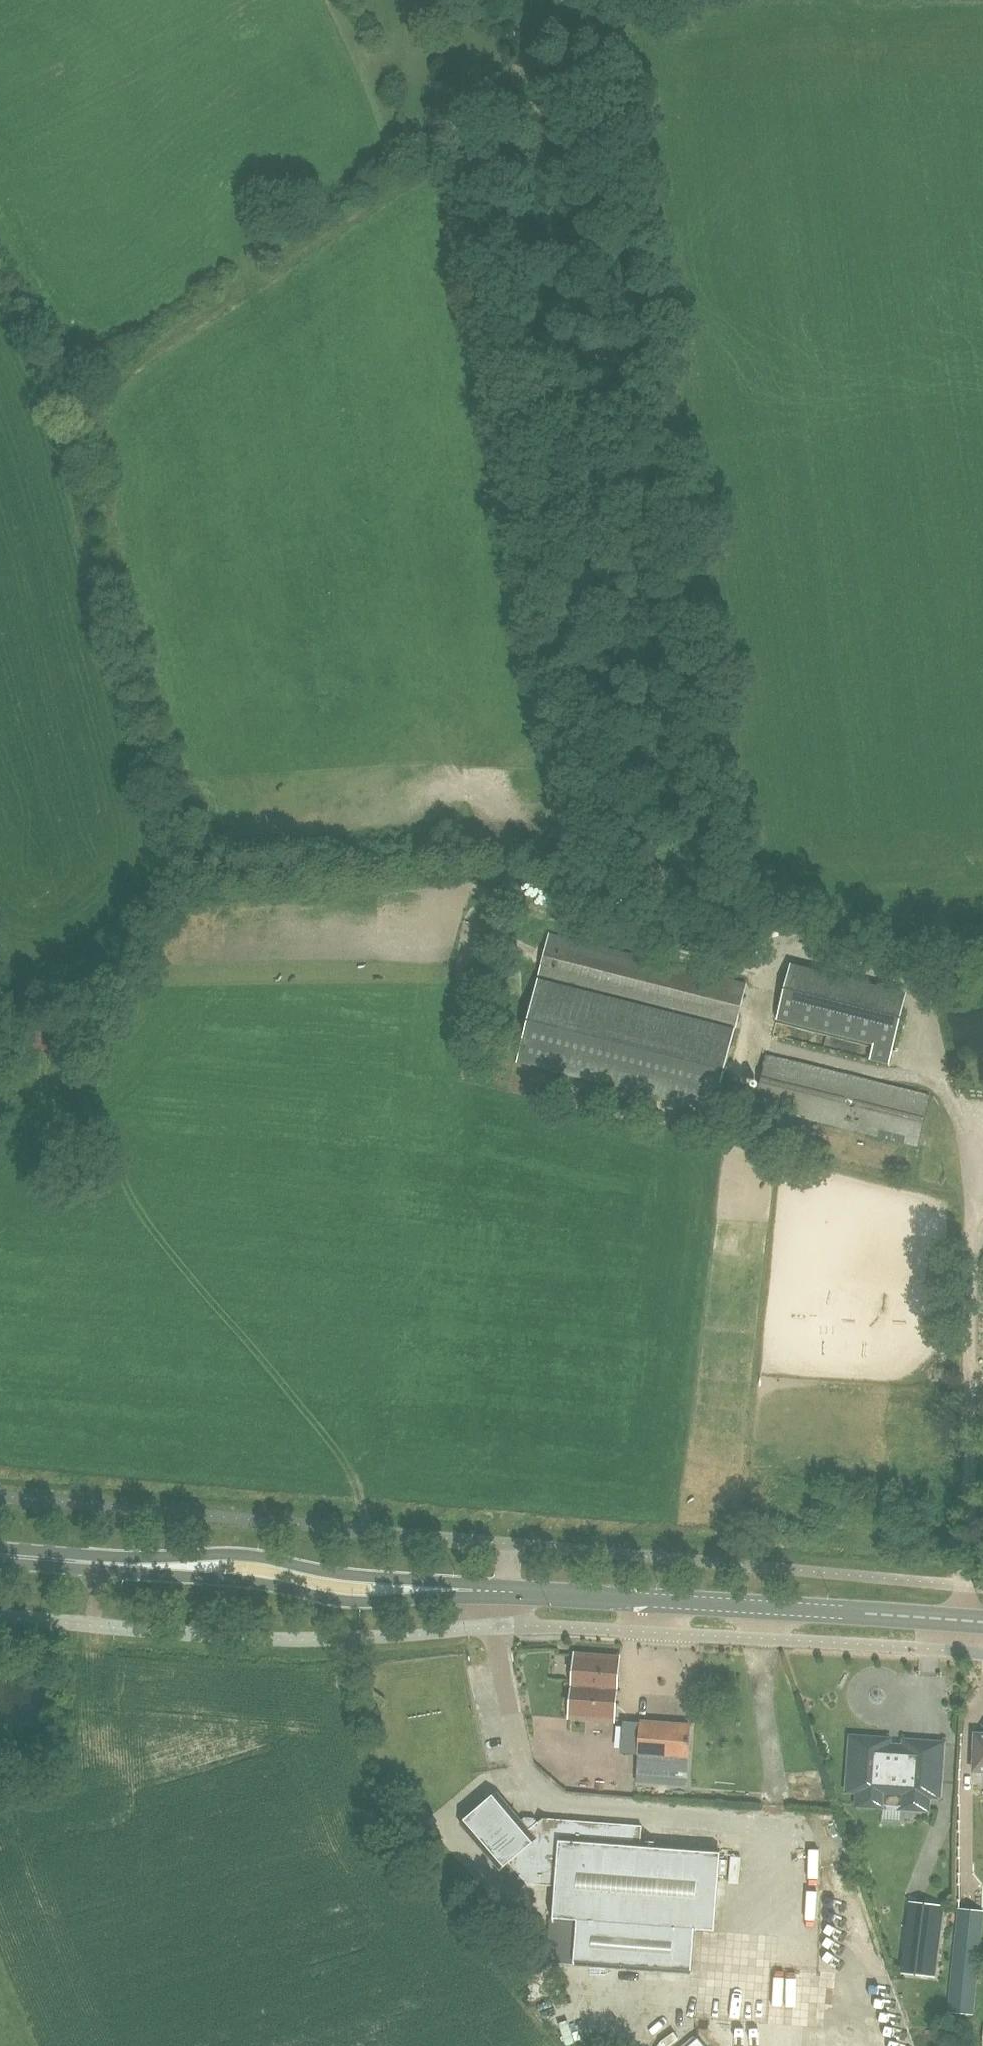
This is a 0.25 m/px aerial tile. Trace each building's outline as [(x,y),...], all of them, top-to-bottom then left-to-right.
[(537,981),(735,1030),(746,983),(549,935),(537,981)] [(891,1050),(892,1050),(906,994),(790,964),(776,1021),(873,1046),(870,1059),(888,1063),(891,1050)] [(735,1030),(537,981),(517,1064),(714,1113),(735,1030)] [(756,1104),(918,1144),(929,1097),(767,1057),(756,1104)] [(619,1657),(575,1654),(570,1716),(614,1719),(619,1657)] [(690,1725),(640,1722),(637,1775),(686,1778),(690,1725)] [(975,1734),(973,1771),(982,1772),(982,1735),(975,1734)] [(939,1795),(942,1744),(905,1741),(904,1749),(884,1748),(885,1740),(861,1738),(851,1747),(848,1788),(859,1789),(857,1805),(884,1807),(884,1805),(900,1806),(900,1808),(927,1810),(928,1794),(939,1795)] [(641,1827),(622,1825),(539,1819),(529,1830),(497,1792),(460,1823),(500,1871),(509,1863),(527,1884),(555,1886),(553,1916),(577,1917),(574,1962),(692,1971),(695,1926),(715,1928),(721,1851),(640,1845),(641,1827)] [(908,1901),(900,1976),(935,1978),(944,1906),(908,1901)] [(944,2010),(971,2014),(982,1912),(982,1909),(956,1906),(944,2010)] [(698,2036),(686,2045),(706,2045),(698,2036)]
